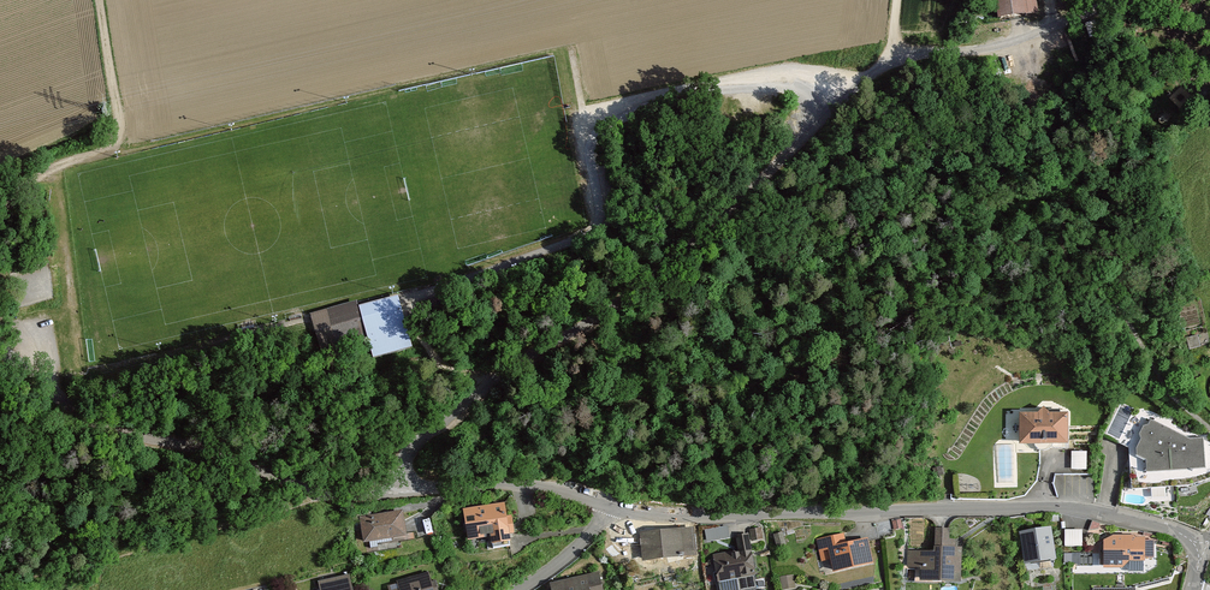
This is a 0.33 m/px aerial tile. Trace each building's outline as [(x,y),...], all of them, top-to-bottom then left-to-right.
[(1003,25),(1044,18),(1040,0),(998,0),(1003,25)] [(313,318),(323,353),(406,328),(395,293),(313,318)] [(1024,451),(1072,450),(1072,417),(1023,418),(1024,451)] [(1152,476),(1209,474),(1209,443),(1195,443),(1153,423),(1150,429),(1145,429),(1141,437),(1143,444),(1138,456),(1152,465),(1152,476)] [(1089,467),(1090,450),(1074,449),(1073,466),(1089,467)] [(507,499),(465,506),(470,538),(494,534),(495,543),(518,539),(514,513),(510,514),(507,499)] [(362,514),(366,541),(410,533),(405,506),(362,514)] [(630,533),(633,561),(701,553),(697,524),(630,533)] [(709,539),(732,535),(730,524),(707,528),(709,539)] [(1057,525),(1020,532),(1028,571),(1065,564),(1057,525)] [(912,549),(913,579),(967,577),(965,526),(939,527),(940,548),(912,549)] [(1085,543),(1085,527),(1067,527),(1067,543),(1085,543)] [(721,589),(748,589),(764,587),(753,530),(740,532),(742,542),(713,548),(721,589)] [(817,539),(826,575),(879,562),(872,535),(851,540),(849,531),(817,539)] [(1092,533),(1092,568),(1156,569),(1156,533),(1092,533)] [(389,576),(393,589),(441,589),(433,564),(389,576)] [(555,589),(613,589),(607,565),(552,577),(555,589)] [(320,580),(323,589),(355,589),(350,572),(320,580)]
